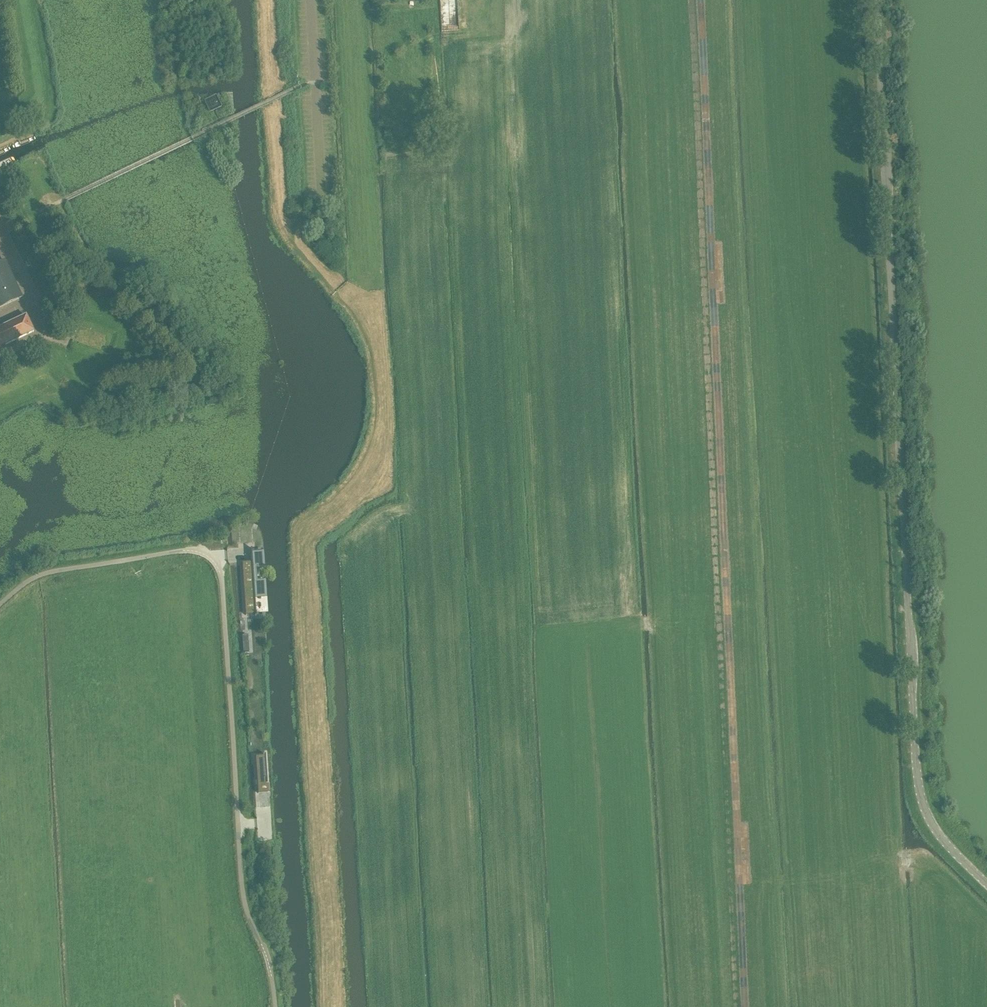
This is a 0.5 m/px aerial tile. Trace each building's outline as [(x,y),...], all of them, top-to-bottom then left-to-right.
[(27,258),(22,261),(24,265),(29,263),(31,267),(36,265),(41,263),(34,248),(25,253),(27,258)] [(22,297),(5,260),(0,263),(0,307),(22,297)] [(44,293),(39,296),(41,300),(46,298),(48,303),(53,300),(55,299),(58,298),(52,284),(49,285),(42,288),(44,293)] [(33,331),(26,316),(0,328),(0,346),(33,331)] [(250,573),(243,574),(246,612),(245,612),(245,615),(246,615),(246,614),(255,614),(255,616),(256,616),(255,597),(265,597),(264,581),(257,582),(256,569),(263,568),(262,553),(251,554),(251,562),(251,563),(249,563),(250,573)]
